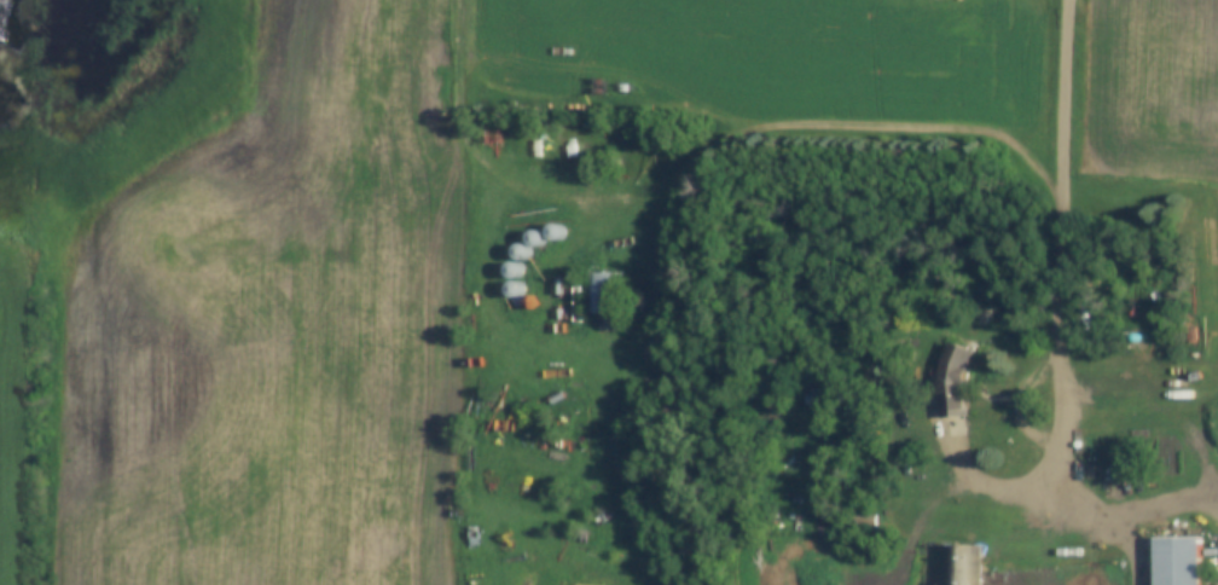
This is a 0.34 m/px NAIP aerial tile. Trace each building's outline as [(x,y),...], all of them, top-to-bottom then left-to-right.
[(558,241),(562,238),(566,236),(567,231),(566,227),(562,224),(558,222),(553,224),(550,227),(550,231),(551,236),(553,239),(558,241)] [(538,245),(543,244),(545,242),(546,237),(545,232),(543,230),(538,228),(533,230),(530,232),(529,237),(530,242),(534,244),(538,245)] [(523,260),(528,259),(532,255),(533,250),(532,247),(528,243),(523,242),(520,243),(516,247),(515,250),(516,255),(520,259),(523,260)] [(516,278),(521,277),(523,273),(524,268),(523,265),(520,261),(516,260),(511,261),(509,265),(507,268),(509,273),(511,277),(516,278)] [(592,272),(620,272),(620,311),(592,311),(592,272)] [(518,296),(522,296),(526,292),(527,288),(526,284),(522,280),(518,279),(514,280),(510,284),(509,288),(510,292),(514,296),(518,296)] [(941,360),(951,340),(975,351),(969,364),(967,382),(970,415),(941,417),(939,384),(941,360)] [(814,405),(819,405),(822,401),(823,398),(822,393),(819,389),(814,388),(811,389),(807,393),(806,396),(807,401),(811,404),(814,405)] [(1204,534),(1204,584),(1157,584),(1156,534),(1204,534)]
